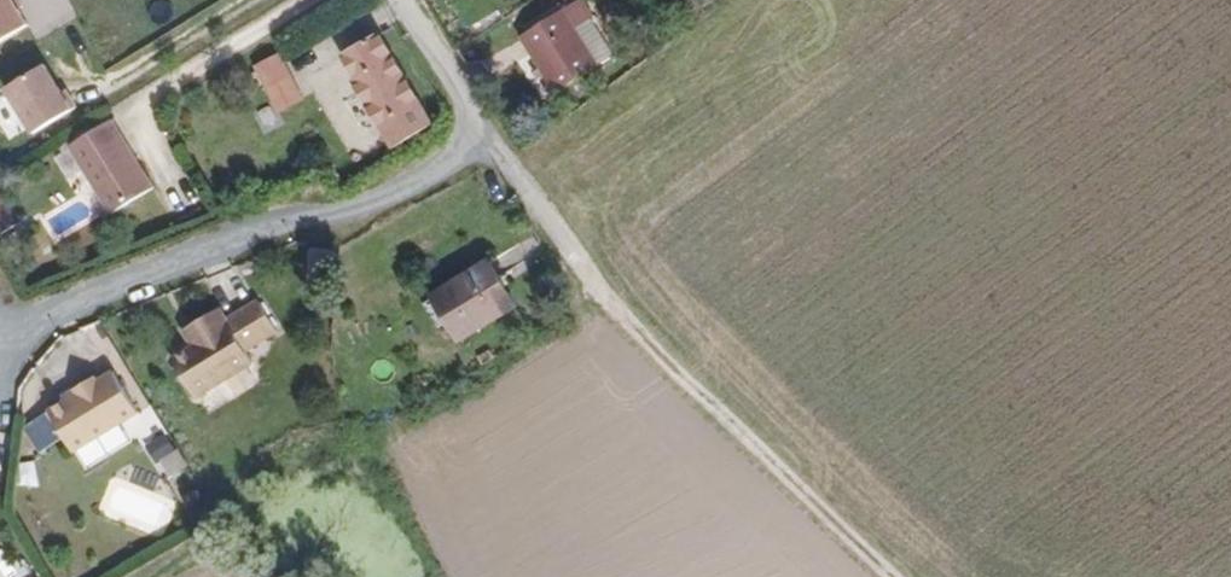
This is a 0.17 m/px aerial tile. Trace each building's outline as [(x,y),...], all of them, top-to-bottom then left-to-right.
[(33,22),(19,0),(0,0),(0,42),(33,22)] [(594,5),(596,4),(593,0),(574,0),(529,32),(564,83),(605,54),(580,15),(594,5)] [(619,43),(594,5),(580,15),(605,54),(619,43)] [(380,35),(346,55),(356,74),(353,77),(395,148),(436,125),(380,35)] [(279,111),(307,98),(283,50),(255,64),(279,111)] [(43,71),(14,89),(22,100),(49,82),(43,71)] [(108,126),(66,149),(107,217),(149,193),(108,126)] [(3,231),(22,219),(0,186),(0,227),(3,231)] [(480,267),(427,299),(452,344),(506,311),(480,267)] [(168,354),(164,362),(187,399),(244,365),(237,352),(268,334),(250,303),(217,322),(211,311),(187,325),(191,336),(178,342),(185,349),(177,348),(168,354)] [(187,325),(175,332),(178,342),(191,336),(187,325)] [(54,405),(38,413),(64,455),(129,416),(104,375),(87,385),(84,380),(64,392),(67,397),(54,405)] [(64,392),(52,399),(54,405),(67,397),(64,392)]
